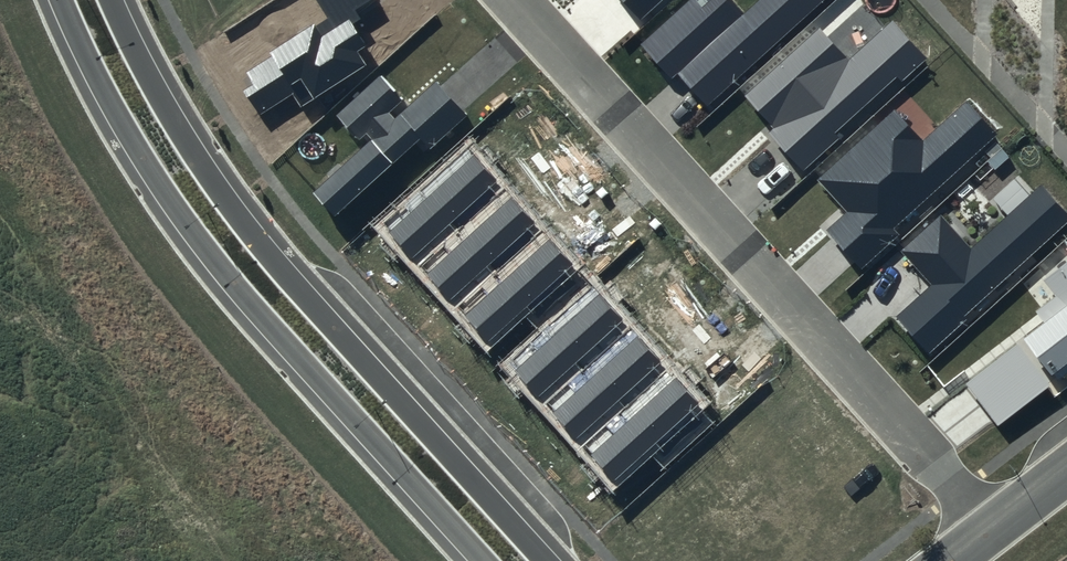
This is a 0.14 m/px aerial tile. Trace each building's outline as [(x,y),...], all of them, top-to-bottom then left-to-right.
[(326,16),(269,52),(271,56),(245,73),(253,84),(244,90),(260,115),(293,94),(301,106),(366,65),(357,52),(366,46),(353,25),(361,19),(355,10),(370,0),(316,0),(326,16)] [(640,20),(662,0),(621,0),(640,20)] [(641,45),(672,79),(677,74),(706,107),(825,0),(758,0),(743,13),(731,0),(692,0),(641,45)] [(819,28),(745,96),(774,128),(768,133),(804,171),(841,137),(836,131),(896,76),(901,82),(928,57),(893,18),(848,59),(819,28)] [(380,75),(336,115),(359,141),(367,134),(372,140),(314,192),(334,215),(420,138),(430,148),(467,114),(436,81),(395,118),(391,113),(404,102),(380,75)] [(895,110),(819,179),(849,211),(826,231),(861,269),(899,235),(894,229),(998,135),(966,101),(923,141),(895,110)] [(389,233),(412,258),(497,181),(474,156),(389,233)] [(903,252),(932,284),(895,318),(929,354),(966,320),(963,317),(1066,221),(1066,215),(1040,186),(970,250),(940,217),(903,252)] [(426,275),(450,301),(535,224),(511,198),(426,275)] [(465,316),(488,342),(573,265),(550,240),(465,316)] [(515,372),(539,397),(624,320),(601,295),(515,372)] [(1023,339),(1052,377),(1066,366),(1066,305),(1023,339)] [(553,413),(576,439),(661,362),(638,336),(553,413)] [(1018,344),(966,383),(998,425),(1050,386),(1018,344)] [(591,455),(615,480),(700,403),(676,378),(591,455)]
